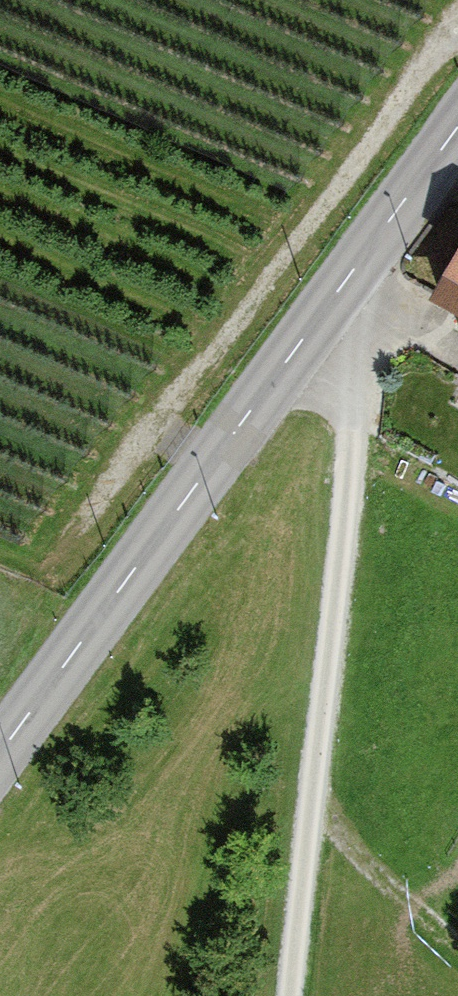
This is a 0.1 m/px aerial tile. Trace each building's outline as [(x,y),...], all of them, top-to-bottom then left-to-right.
[(406,294),(457,325),(457,206),(406,294)]
